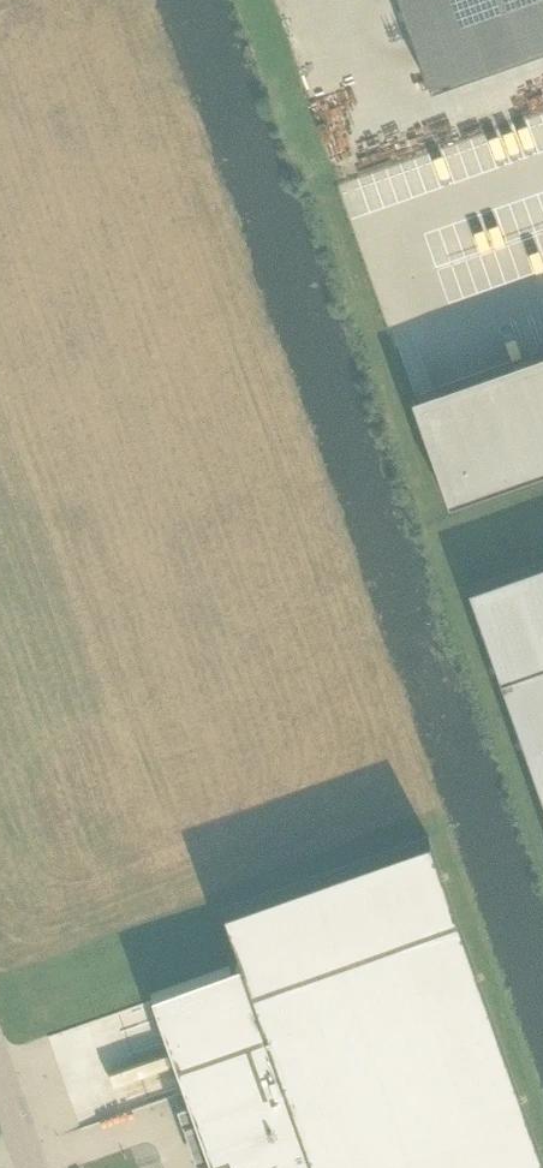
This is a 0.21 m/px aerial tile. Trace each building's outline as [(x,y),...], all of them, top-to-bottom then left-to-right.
[(436,105),(542,67),(542,0),(399,0),(436,105)] [(413,398),(450,502),(542,470),(542,352),(413,398)] [(468,588),(542,801),(542,561),(468,588)] [(247,966),(156,998),(216,1167),(542,1167),(542,1157),(430,836),(226,907),(247,966)]
